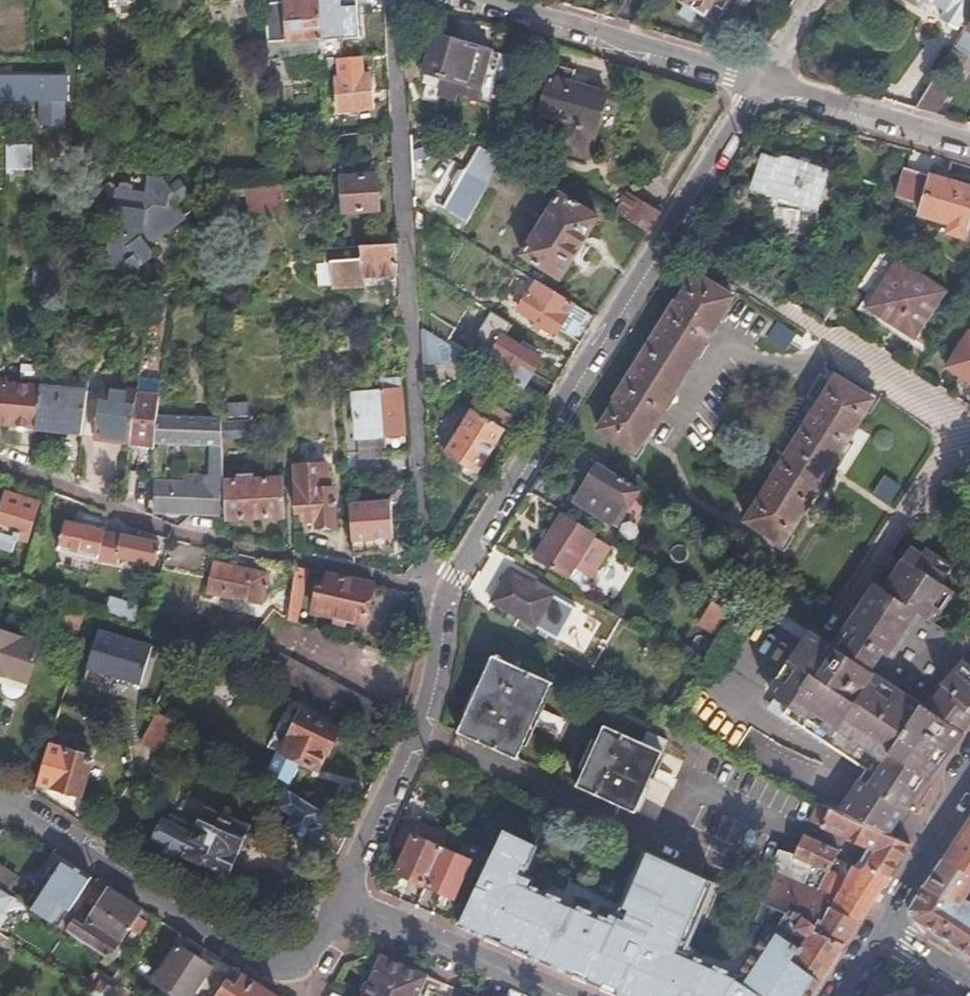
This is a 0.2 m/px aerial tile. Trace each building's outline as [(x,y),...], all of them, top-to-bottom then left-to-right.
[(262,1),(266,56),(273,55),(273,60),(323,58),(322,51),(322,39),(321,37),(319,0),(281,0),(262,1)] [(322,39),(360,36),(358,8),(343,9),(343,3),(334,3),(334,0),(319,0),(321,37),(322,39)] [(677,3),(708,22),(722,0),(679,0),(677,3)] [(969,15),(969,2),(966,0),(916,0),(922,4),(924,2),(938,11),(933,20),(951,31),(954,26),(961,30),(969,15)] [(952,45),(955,47),(954,49),(966,56),(967,54),(969,56),(969,15),(961,30),(952,45)] [(478,97),(491,52),(435,35),(423,73),(459,83),(457,91),(478,97)] [(503,56),(491,52),(478,97),(491,100),(503,56)] [(341,85),(339,86),(340,99),(345,98),(345,104),(373,102),(371,66),(340,68),(341,85)] [(553,66),(537,118),(557,125),(550,147),(587,158),(606,94),(570,82),(573,72),(553,66)] [(933,77),(914,108),(937,114),(952,88),(933,77)] [(324,80),(328,126),(346,125),(346,114),(339,114),(338,106),(334,106),(332,80),(324,80)] [(0,81),(0,108),(35,108),(34,132),(59,133),(59,109),(61,109),(62,82),(0,81)] [(33,145),(6,145),(6,168),(33,168),(33,145)] [(477,148),(439,207),(462,221),(498,163),(477,148)] [(770,179),(768,187),(816,202),(826,168),(779,153),(777,158),(763,154),(756,175),(770,179)] [(116,170),(116,173),(113,175),(112,175),(111,171),(108,168),(104,171),(101,181),(113,184),(108,214),(109,214),(110,215),(105,234),(107,234),(105,251),(121,253),(120,256),(128,264),(137,257),(138,248),(151,238),(144,229),(184,199),(174,187),(184,179),(172,164),(162,171),(157,164),(142,163),(141,178),(128,177),(129,172),(123,169),(116,170)] [(376,168),(339,169),(340,203),(378,200),(376,168)] [(897,196),(922,204),(919,213),(966,227),(969,214),(969,186),(906,169),(897,196)] [(272,175),(245,174),(245,185),(273,185),(272,175)] [(754,183),(768,187),(770,179),(756,175),(754,183)] [(627,194),(614,215),(646,235),(659,214),(653,210),(655,206),(634,193),(631,197),(627,194)] [(534,232),(519,256),(557,280),(595,222),(556,198),(542,219),(550,224),(541,237),(534,232)] [(393,238),(359,240),(361,258),(332,259),(334,286),(384,283),(384,274),(395,274),(393,238)] [(894,258),(861,307),(911,341),(943,292),(894,258)] [(36,276),(24,276),(23,294),(36,294),(36,276)] [(693,277),(599,429),(637,452),(730,301),(693,277)] [(577,345),(593,320),(536,284),(518,312),(555,336),(557,332),(577,345)] [(798,288),(788,304),(818,324),(827,307),(798,288)] [(943,365),(969,383),(969,331),(967,329),(943,365)] [(542,401),(553,384),(533,372),(539,362),(495,336),(478,362),(542,401)] [(37,364),(21,364),(21,376),(37,376),(37,364)] [(830,376),(740,517),(778,541),(869,399),(830,376)] [(0,384),(0,426),(29,430),(32,389),(32,388),(0,384)] [(400,385),(384,386),(387,433),(401,432),(400,385)] [(387,433),(384,386),(371,387),(372,409),(361,410),(362,435),(387,433)] [(91,436),(125,441),(132,391),(98,387),(91,436)] [(32,389),(29,430),(29,431),(76,437),(80,395),(32,389)] [(132,391),(125,441),(151,445),(151,442),(154,415),(156,394),(132,391)] [(472,409),(446,451),(479,471),(505,429),(512,416),(480,396),(472,409)] [(244,400),(225,402),(226,417),(245,415),(244,400)] [(217,434),(216,419),(154,415),(151,442),(201,445),(199,476),(180,475),(179,481),(154,480),(151,513),(212,516),(214,484),(219,484),(219,482),(217,434)] [(280,453),(267,455),(267,464),(280,462),(280,453)] [(288,465),(290,511),(303,510),(313,509),(313,517),(314,525),(332,523),(330,486),(325,486),(323,462),(288,465)] [(590,490),(581,505),(612,526),(624,508),(630,512),(642,491),(599,464),(584,486),(590,490)] [(219,482),(219,484),(220,517),(278,513),(276,479),(219,482)] [(0,503),(0,548),(5,549),(9,535),(23,540),(35,501),(4,491),(0,503)] [(389,501),(345,503),(347,540),(391,538),(389,501)] [(303,518),(313,517),(313,509),(303,510),(303,518)] [(596,532),(561,512),(533,556),(566,577),(596,532)] [(110,534),(104,532),(63,523),(57,548),(98,559),(119,564),(120,557),(151,564),(156,545),(110,534)] [(903,551),(892,569),(946,604),(951,597),(935,587),(946,570),(918,552),(914,558),(903,551)] [(212,562),(205,592),(256,606),(265,575),(212,562)] [(300,568),(291,566),(278,620),(286,623),(300,568)] [(494,601),(511,572),(504,568),(486,596),(494,601)] [(892,569),(889,574),(879,569),(850,616),(969,691),(969,666),(966,663),(965,641),(952,641),(931,628),(946,604),(892,569)] [(513,570),(511,572),(494,601),(493,601),(557,640),(576,608),(513,570)] [(361,621),(371,584),(325,574),(321,587),(315,586),(309,609),(361,621)] [(86,613),(61,603),(48,637),(74,647),(86,613)] [(102,607),(98,617),(123,627),(127,617),(102,607)] [(795,651),(846,681),(864,692),(884,658),(969,711),(969,691),(850,616),(832,644),(809,629),(795,651)] [(27,683),(40,646),(0,631),(0,674),(27,683)] [(141,685),(152,647),(99,632),(88,670),(141,685)] [(794,710),(790,715),(816,730),(846,681),(795,651),(792,655),(795,657),(771,695),(794,710)] [(959,748),(969,735),(969,711),(884,658),(864,692),(959,748)] [(494,659),(460,735),(515,759),(549,684),(494,659)] [(846,681),(816,730),(923,791),(939,771),(959,748),(864,692),(846,681)] [(263,689),(248,683),(244,692),(259,699),(263,689)] [(541,713),(537,727),(560,734),(564,721),(541,713)] [(816,730),(790,715),(788,718),(868,768),(842,811),(866,821),(888,833),(907,802),(911,805),(923,791),(816,730)] [(148,716),(141,743),(170,751),(178,724),(148,716)] [(298,718),(280,758),(312,773),(321,755),(327,758),(337,735),(298,718)] [(608,729),(581,789),(633,814),(661,753),(663,754),(668,743),(648,734),(642,744),(608,729)] [(47,741),(34,780),(78,795),(90,756),(47,741)] [(302,835),(314,809),(280,795),(268,820),(302,835)] [(821,802),(812,822),(873,849),(898,861),(909,845),(888,833),(866,821),(842,811),(821,802)] [(317,825),(345,839),(354,820),(326,806),(322,815),(317,825)] [(207,810),(185,856),(221,874),(233,850),(238,851),(248,830),(207,810)] [(395,871),(424,884),(441,848),(447,837),(418,823),(398,830),(391,845),(405,851),(395,871)] [(954,847),(946,858),(969,873),(969,823),(954,847)] [(735,974),(678,949),(707,881),(639,850),(611,917),(579,903),(578,905),(520,880),(536,843),(504,829),(457,925),(621,995),(810,995),(819,983),(784,964),(791,950),(763,934),(758,932),(735,974)] [(829,848),(830,846),(807,836),(799,854),(773,844),(764,864),(812,885),(823,860),(829,848)] [(441,848),(424,884),(453,898),(471,862),(441,848)] [(898,861),(873,849),(869,855),(865,862),(877,868),(890,874),(894,868),(898,861)] [(50,870),(25,906),(58,927),(69,911),(91,879),(56,857),(55,864),(61,868),(56,874),(50,870)] [(969,915),(969,903),(966,900),(969,896),(969,897),(969,873),(946,858),(928,885),(969,915)] [(835,910),(857,875),(823,860),(812,885),(764,864),(759,875),(828,906),(835,910)] [(882,886),(890,874),(877,868),(865,862),(863,864),(857,875),(835,910),(860,921),(867,909),(882,886)] [(9,896),(20,880),(0,867),(0,890),(9,896)] [(828,906),(759,875),(749,899),(759,904),(775,911),(812,928),(816,919),(822,921),(828,906)] [(73,914),(118,944),(128,929),(136,934),(144,922),(136,917),(140,910),(95,882),(73,914)] [(928,885),(924,890),(911,910),(911,914),(912,918),(965,955),(969,958),(969,915),(928,885)] [(816,919),(812,928),(845,943),(849,937),(858,923),(860,921),(835,910),(828,906),(822,921),(816,919)] [(69,911),(58,927),(108,959),(118,944),(73,914),(69,911)] [(840,951),(845,943),(812,928),(775,911),(763,934),(791,950),(784,964),(819,983),(830,967),(840,951)] [(152,982),(173,995),(187,995),(206,967),(176,948),(152,982)] [(361,995),(417,995),(418,995),(424,995),(431,979),(373,954),(364,974),(369,976),(361,995)] [(214,995),(273,995),(242,976),(235,986),(225,979),(214,995)]
